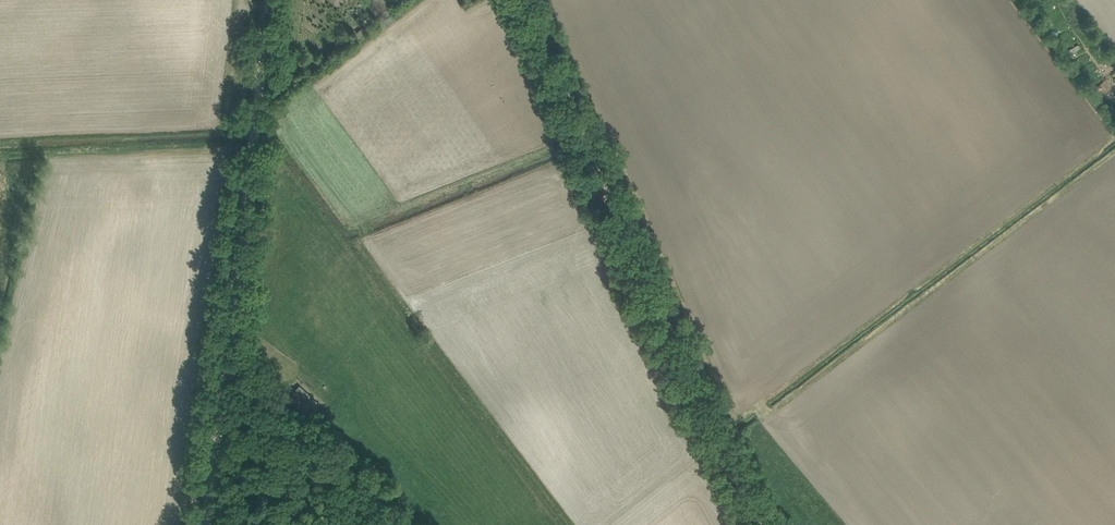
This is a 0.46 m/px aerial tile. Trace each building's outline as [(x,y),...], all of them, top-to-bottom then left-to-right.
[(321,405),(300,385),(288,397),(309,417),(321,405)] [(752,430),(745,434),(750,441),(756,437),(752,430)]
